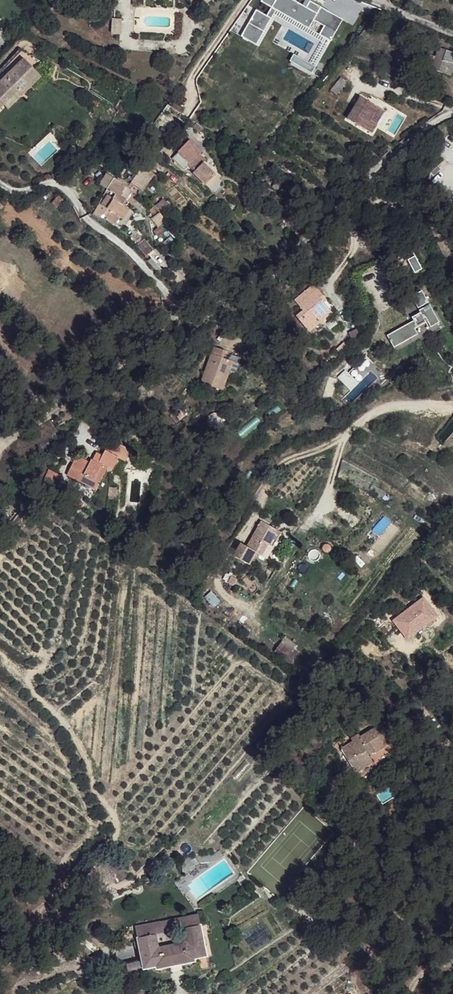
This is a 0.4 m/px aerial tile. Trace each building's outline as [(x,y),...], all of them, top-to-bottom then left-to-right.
[(415,0),(411,0),(408,10),(419,13),(422,3),(415,0)] [(2,104),(3,105),(18,91),(21,94),(40,75),(23,58),(0,80),(0,106),(2,104)] [(333,99),(347,83),(341,78),(327,93),(333,99)] [(18,91),(3,105),(6,108),(21,94),(18,91)] [(381,111),(364,101),(352,123),(374,137),(381,126),(374,122),(381,111)] [(388,114),(381,111),(374,122),(381,126),(388,114)] [(193,144),(187,139),(171,156),(177,162),(193,144)] [(200,151),(193,144),(177,162),(184,170),(188,166),(204,183),(213,174),(201,162),(195,156),(200,151)] [(206,157),(200,151),(195,156),(201,162),(206,157)] [(145,169),(139,165),(129,181),(135,186),(145,169)] [(152,173),(145,169),(135,186),(141,189),(152,173)] [(115,179),(107,173),(100,183),(108,189),(111,191),(102,205),(107,210),(104,216),(114,222),(124,207),(118,202),(127,187),(115,179)] [(65,198),(61,195),(54,204),(58,207),(65,198)] [(163,199),(148,212),(152,217),(168,204),(163,199)] [(167,220),(159,211),(155,214),(153,218),(158,226),(163,223),(167,220)] [(50,219),(48,217),(42,221),(39,219),(31,227),(37,232),(50,219)] [(146,255),(153,249),(143,237),(135,243),(146,255)] [(331,292),(320,278),(301,293),(309,303),(302,311),(314,324),(320,320),(318,315),(326,309),(333,301),(329,294),(331,292)] [(413,320),(386,333),(393,346),(418,334),(420,337),(442,327),(423,289),(403,299),(413,320)] [(336,305),(333,301),(326,309),(328,311),(336,305)] [(232,362),(214,355),(202,385),(221,392),(232,362)] [(134,451),(115,440),(99,463),(90,459),(88,461),(95,465),(90,474),(99,480),(107,468),(111,470),(115,472),(121,462),(119,459),(121,456),(128,461),(134,451)] [(88,461),(79,456),(78,459),(86,465),(88,461)] [(95,465),(88,461),(86,465),(78,459),(75,463),(78,465),(81,466),(84,469),(80,476),(86,480),(90,474),(95,465)] [(78,465),(75,463),(71,470),(80,476),(84,469),(81,466),(78,471),(75,470),(78,465)] [(111,470),(107,468),(99,480),(90,474),(86,480),(100,488),(111,470)] [(81,504),(74,500),(70,505),(76,510),(81,504)] [(275,528),(257,518),(244,542),(238,539),(230,552),(244,562),(252,551),(258,554),(265,543),(267,536),(271,537),(275,528)] [(270,546),(265,543),(258,554),(265,558),(270,546)] [(290,661),(300,645),(284,635),(274,651),(290,661)] [(349,743),(339,749),(353,772),(369,764),(366,758),(363,751),(368,749),(372,756),(382,750),(381,748),(388,744),(378,727),(358,738),(356,736),(347,740),(349,743)] [(363,751),(366,758),(372,756),(368,749),(363,751)] [(77,908),(66,911),(67,919),(79,916),(77,908)] [(198,915),(135,925),(139,938),(157,934),(185,927),(201,924),(198,915)] [(157,934),(139,938),(145,967),(156,966),(157,969),(195,961),(194,958),(207,955),(201,924),(185,927),(186,941),(160,947),(157,934)]
